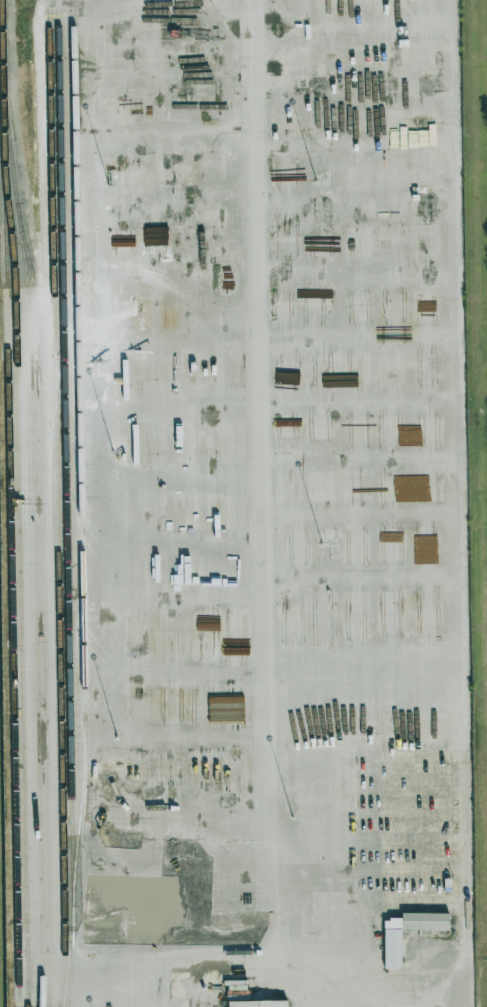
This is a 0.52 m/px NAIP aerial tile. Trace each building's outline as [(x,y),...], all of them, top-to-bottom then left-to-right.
[(402,929),(448,930),(449,913),(401,913),(401,919),(384,919),(384,968),(401,969),(402,929)] [(234,1001),(234,999),(228,999),(228,1006),(287,1006),(287,1000),(234,1001)]
